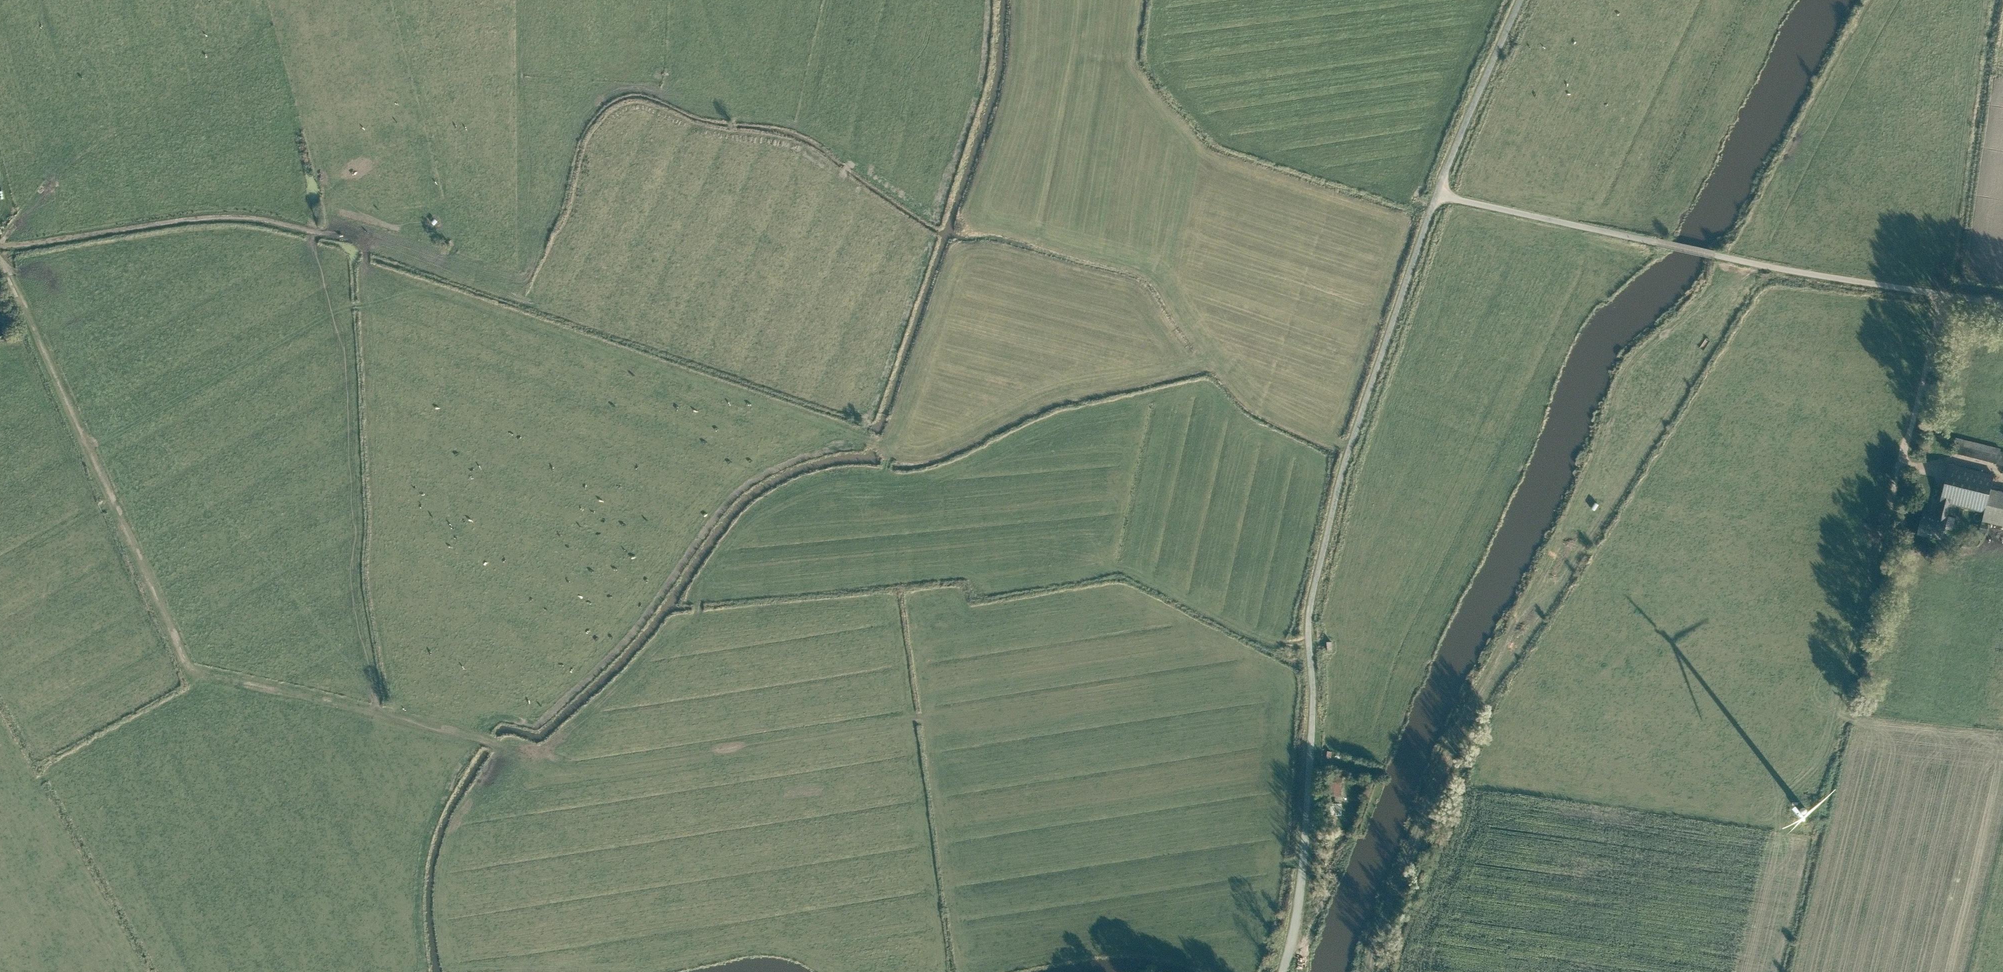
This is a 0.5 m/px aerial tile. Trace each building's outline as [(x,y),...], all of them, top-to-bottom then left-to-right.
[(1954,452),(2002,464),(2002,451),(1957,440),(1954,452)] [(1951,460),(1941,501),(1946,502),(1984,512),(1982,523),(2002,529),(2002,489),(2001,489),(2002,478),(2002,472),(1951,460)] [(1941,521),(1925,517),(1920,539),(1950,547),(1956,524),(1960,506),(1946,502),(1941,521)] [(1340,783),(1328,783),(1328,798),(1340,798),(1340,783)] [(1342,805),(1329,805),(1330,818),(1342,818),(1342,805)]
